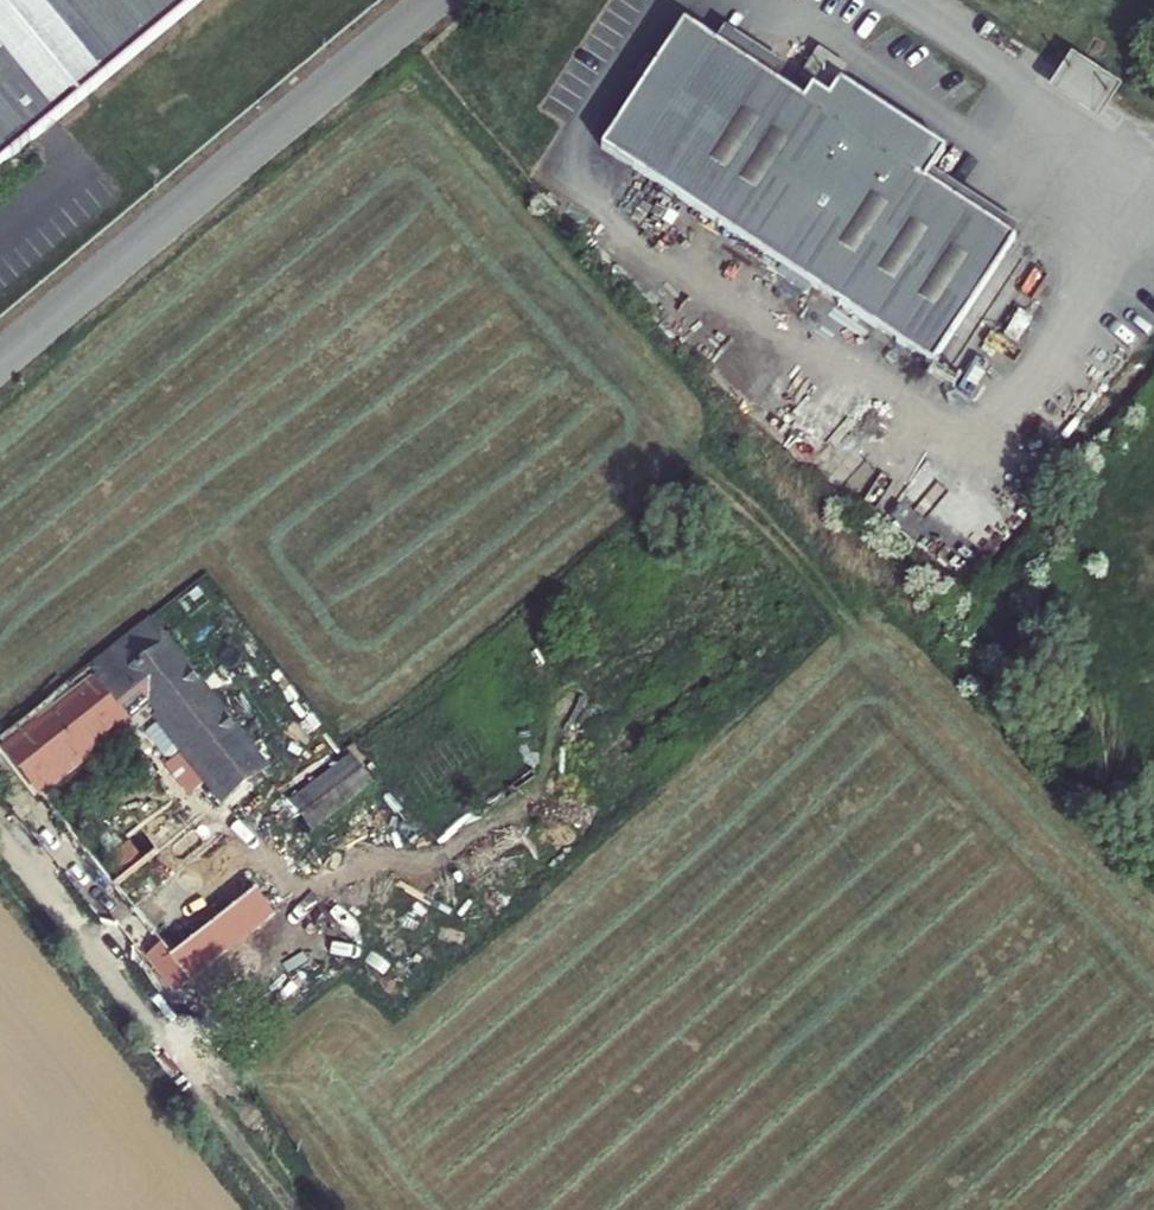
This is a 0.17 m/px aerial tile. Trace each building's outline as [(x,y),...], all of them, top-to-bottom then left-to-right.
[(202,0),(0,0),(0,167),(202,0)] [(661,189),(931,367),(1013,242),(923,183),(943,152),(838,83),(819,113),(801,101),(792,116),(764,97),(774,82),(714,43),(683,23),(600,149),(635,173),(661,189)] [(714,43),(774,82),(784,67),(724,28),(714,43)] [(801,101),(819,113),(838,83),(847,70),(817,50),(789,93),(801,101)] [(1045,87),(1093,120),(1118,85),(1069,51),(1045,87)] [(147,709),(223,804),(264,772),(148,624),(69,686),(77,696),(6,752),(39,795),(125,726),(103,698),(125,681),(147,709)] [(125,726),(147,709),(125,681),(103,698),(125,726)] [(312,833),(374,784),(351,758),(290,806),(312,833)] [(221,900),(249,936),(273,918),(198,821),(112,888),(159,948),(145,958),(173,994),(209,967),(181,931),(201,915),(221,900)] [(221,900),(201,915),(229,952),(249,936),(221,900)] [(201,915),(181,931),(209,967),(229,952),(201,915)]
